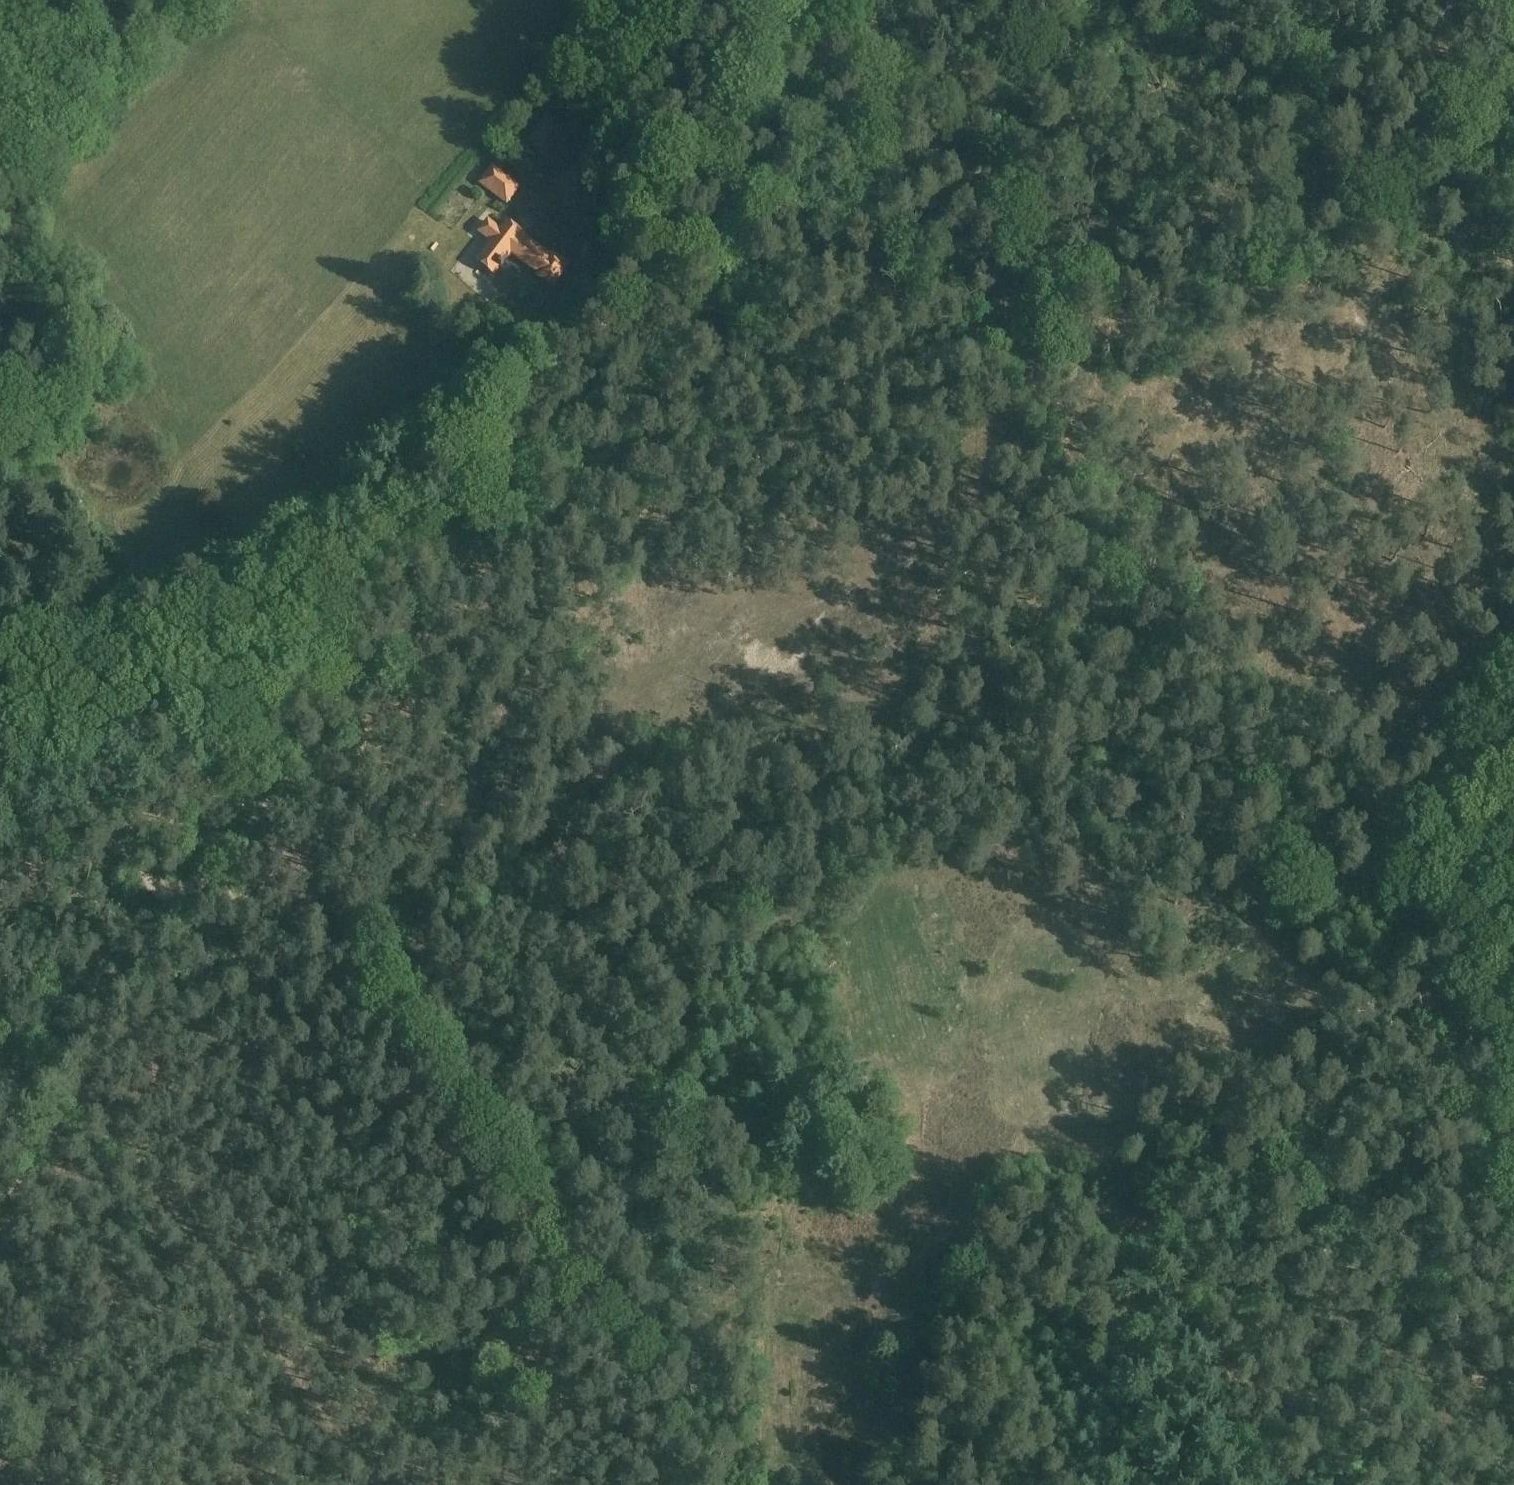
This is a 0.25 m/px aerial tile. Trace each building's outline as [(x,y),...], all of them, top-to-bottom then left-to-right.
[(526,142),(543,155),(562,129),(546,116),(526,142)] [(478,183),(507,206),(522,186),(500,170),(502,168),(495,163),(494,165),(493,164),(492,164),(478,183)] [(538,276),(552,286),(568,265),(553,254),(552,256),(524,236),(526,234),(506,219),(499,228),(487,220),(478,232),(489,242),(475,259),(497,275),(502,269),(506,263),(514,252),(541,271),(538,276)]
